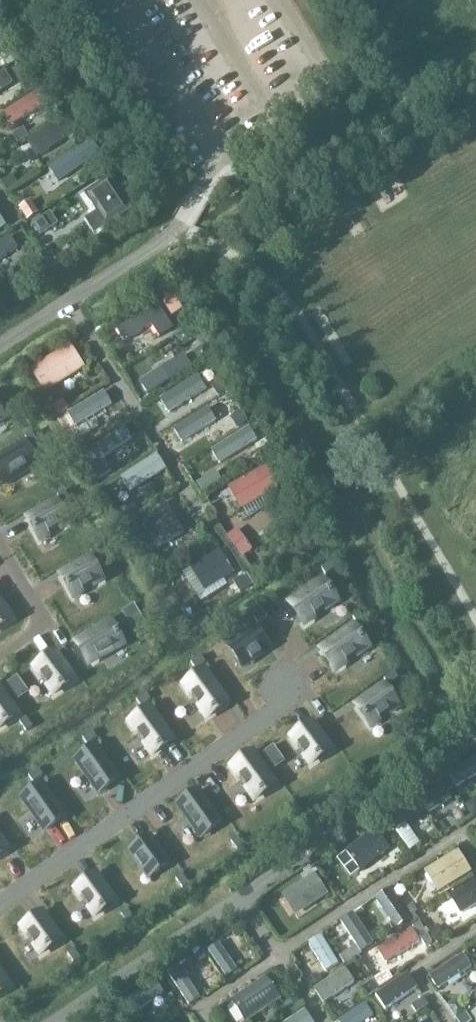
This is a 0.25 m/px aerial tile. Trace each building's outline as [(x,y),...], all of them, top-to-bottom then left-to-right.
[(8,53),(0,57),(6,69),(14,65),(8,53)] [(18,66),(11,71),(18,81),(28,74),(22,64),(18,66)] [(0,74),(0,94),(13,85),(5,71),(0,74)] [(37,93),(3,114),(11,127),(45,105),(37,93)] [(68,119),(28,144),(37,159),(77,134),(68,119)] [(22,130),(11,137),(16,146),(27,139),(22,130)] [(81,149),(48,171),(56,183),(88,162),(86,160),(93,155),(85,143),(79,147),(81,149)] [(12,177),(2,183),(7,190),(16,184),(12,177)] [(109,180),(87,194),(90,200),(89,201),(96,213),(98,212),(107,225),(129,211),(109,180)] [(29,204),(19,210),(27,222),(37,216),(29,204)] [(50,210),(43,215),(51,226),(58,222),(50,210)] [(95,233),(107,225),(98,212),(96,213),(86,219),(95,233)] [(43,215),(32,223),(40,234),(51,226),(43,215)] [(0,244),(0,261),(17,249),(10,237),(0,244)] [(166,292),(161,296),(165,301),(162,303),(171,317),(179,311),(182,309),(173,295),(172,296),(168,291),(166,292)] [(158,304),(117,330),(125,343),(166,317),(158,304)] [(185,331),(175,337),(181,348),(191,341),(185,331)] [(69,346),(29,371),(44,394),(84,368),(69,346)] [(202,348),(194,353),(201,363),(208,359),(212,356),(205,346),(202,348)] [(184,355),(140,383),(148,395),(192,367),(184,355)] [(197,378),(159,401),(168,415),(206,392),(197,378)] [(220,379),(212,385),(219,395),(227,389),(220,379)] [(104,393),(67,416),(75,428),(112,406),(104,393)] [(62,399),(50,406),(57,417),(69,410),(62,399)] [(209,409),(178,427),(185,439),(216,421),(209,409)] [(239,413),(229,419),(236,429),(246,423),(239,413)] [(83,453),(91,465),(102,458),(131,439),(123,427),(83,453)] [(248,429),(210,452),(218,465),(256,442),(248,429)] [(32,434),(25,438),(31,448),(38,444),(32,434)] [(87,450),(81,441),(70,448),(76,457),(87,450)] [(0,457),(0,480),(3,486),(38,466),(33,458),(24,443),(14,449),(0,457)] [(156,457),(120,480),(129,495),(166,472),(156,457)] [(91,465),(89,467),(97,480),(111,472),(102,458),(91,465)] [(264,469),(228,490),(241,512),(277,492),(264,469)] [(206,477),(196,483),(202,493),(211,487),(206,477)] [(64,491),(57,496),(63,506),(70,502),(64,491)] [(131,501),(119,509),(125,519),(138,511),(131,501)] [(50,505),(27,518),(40,541),(68,524),(65,518),(55,502),(50,505)] [(165,503),(139,519),(158,549),(184,533),(165,503)] [(135,518),(127,523),(132,530),(140,525),(135,518)] [(238,531),(228,538),(236,550),(246,542),(238,531)] [(97,548),(92,551),(98,562),(103,558),(97,548)] [(219,550),(190,569),(205,592),(234,574),(219,550)] [(89,558),(60,575),(73,597),(102,581),(89,558)] [(331,563),(321,570),(325,576),(335,569),(331,563)] [(243,577),(233,584),(238,592),(249,585),(243,577)] [(321,581),(289,603),(304,625),(336,602),(321,581)] [(12,619),(0,602),(0,627),(12,619)] [(133,605),(121,612),(134,634),(146,627),(133,605)] [(263,611),(253,618),(258,624),(268,617),(263,611)] [(359,614),(352,618),(359,628),(365,623),(359,614)] [(110,623),(76,643),(89,665),(123,644),(110,623)] [(353,627),(321,650),(333,667),(335,671),(342,666),(368,648),(353,627)] [(255,628),(237,640),(251,662),(270,649),(255,628)] [(55,653),(34,668),(54,696),(75,681),(55,653)] [(200,657),(191,664),(195,670),(205,663),(200,657)] [(205,670),(183,685),(206,717),(227,703),(205,670)] [(393,673),(384,680),(388,686),(398,679),(393,673)] [(17,676),(5,684),(17,701),(28,693),(17,676)] [(383,686),(356,706),(371,727),(398,708),(383,686)] [(18,715),(0,689),(0,728),(18,715)] [(146,694),(136,701),(141,708),(150,701),(146,694)] [(150,708),(129,722),(151,755),(172,741),(150,708)] [(25,718),(19,722),(26,732),(32,728),(25,718)] [(312,723),(291,738),(310,765),(331,750),(312,723)] [(92,732),(82,739),(87,746),(97,739),(92,732)] [(96,746),(75,761),(98,793),(119,778),(96,746)] [(274,746),(262,754),(266,760),(278,752),(274,746)] [(252,753),(232,767),(254,800),(275,785),(252,753)] [(449,774),(457,787),(475,775),(475,756),(449,774)] [(38,770),(28,777),(33,783),(43,776),(38,770)] [(440,786),(419,800),(429,815),(451,801),(446,793),(453,788),(446,778),(438,784),(440,786)] [(42,784),(21,799),(44,831),(65,816),(42,784)] [(198,791),(177,805),(200,838),(221,823),(198,791)] [(414,799),(387,818),(410,851),(420,844),(406,824),(424,812),(414,799)] [(474,799),(464,805),(471,815),(472,818),(475,815),(475,803),(474,799)] [(293,802),(287,806),(293,816),(300,811),(293,802)] [(384,821),(376,827),(383,838),(385,837),(392,847),(398,843),(392,833),(393,832),(385,821),(384,821)] [(375,831),(346,852),(361,872),(389,850),(375,831)] [(150,837),(129,852),(142,870),(149,865),(155,874),(169,864),(150,837)] [(237,837),(231,842),(237,851),(244,847),(237,837)] [(458,850),(424,872),(438,894),(472,872),(458,850)] [(303,869),(301,870),(306,878),(316,871),(311,864),(309,865),(303,869)] [(96,875),(75,890),(94,917),(115,902),(96,875)] [(182,875),(175,879),(182,889),(189,884),(182,875)] [(314,876),(282,897),(295,917),(327,896),(314,876)] [(450,897),(461,915),(475,905),(475,883),(475,882),(450,897)] [(388,892),(378,899),(398,927),(407,921),(388,892)] [(412,905),(405,910),(414,921),(417,919),(421,916),(418,912),(412,905)] [(127,910),(121,915),(127,924),(134,920),(127,910)] [(42,913),(21,928),(40,955),(61,940),(42,913)] [(355,916),(344,923),(347,926),(361,949),(371,942),(362,927),(355,916)] [(419,923),(413,927),(419,938),(425,947),(431,943),(425,934),(419,923)] [(383,925),(372,932),(377,940),(388,933),(383,925)] [(240,927),(233,932),(237,939),(244,934),(240,927)] [(435,927),(428,935),(437,943),(444,935),(435,927)] [(412,929),(378,951),(386,963),(419,942),(412,929)] [(321,936),(308,944),(325,973),(339,965),(321,936)] [(222,943),(210,951),(226,975),(238,967),(222,943)] [(73,949),(66,954),(68,957),(73,964),(80,959),(73,949)] [(348,949),(338,955),(344,965),(354,958),(348,949)] [(206,958),(201,951),(195,955),(190,958),(195,966),(206,958)] [(462,958),(431,978),(437,988),(469,968),(462,958)] [(179,965),(167,973),(189,1006),(200,999),(187,978),(190,976),(186,969),(182,971),(179,965)] [(344,972),(314,992),(322,1004),(352,984),(344,972)] [(10,987),(0,973),(0,993),(10,987)] [(317,974),(306,982),(311,989),(322,981),(317,974)] [(408,974),(375,996),(385,1011),(418,989),(408,974)] [(267,979),(233,1001),(247,1021),(280,999),(267,979)] [(155,981),(121,1004),(130,1018),(164,994),(155,981)] [(373,982),(363,989),(368,997),(378,990),(373,982)] [(296,998),(286,1004),(290,1011),(300,1005),(296,998)] [(424,999),(411,1007),(416,1013),(428,1005),(424,999)] [(338,1021),(365,1021),(374,1016),(366,1004),(338,1021)] [(288,1021),(312,1021),(305,1011),(288,1021)] [(457,1019),(459,1021),(471,1021),(472,1021),(466,1012),(457,1019)]
